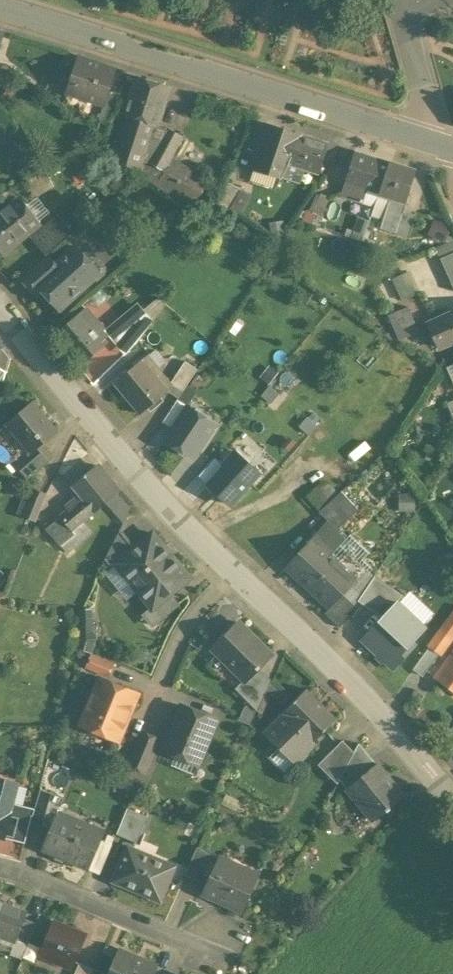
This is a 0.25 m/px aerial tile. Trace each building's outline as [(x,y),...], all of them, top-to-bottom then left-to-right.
[(105,104),(109,90),(116,69),(80,58),(71,86),(84,90),(82,97),(105,104)] [(170,86),(139,76),(119,138),(157,151),(168,130),(158,126),(170,86)] [(84,90),(71,86),(69,92),(82,97),(84,90)] [(105,104),(100,119),(111,123),(121,94),(109,90),(105,104)] [(303,135),(272,125),(266,142),(263,142),(254,168),(256,169),(257,165),(284,174),(282,178),(283,178),(285,174),(289,164),(303,135)] [(157,151),(119,138),(113,158),(142,172),(141,174),(192,205),(203,193),(209,180),(172,158),(183,136),(169,129),(168,130),(157,151)] [(330,145),(303,135),(289,164),(307,170),(320,175),(330,145)] [(390,162),(357,152),(347,183),(368,189),(380,193),(380,194),(390,162)] [(39,159),(22,169),(34,190),(51,179),(39,159)] [(417,171),(390,162),(380,194),(391,197),(396,199),(407,202),(417,171)] [(289,164),(285,174),(303,180),(307,170),(289,164)] [(56,187),(51,179),(34,190),(39,198),(56,187)] [(241,188),(229,182),(219,203),(230,209),(241,188)] [(368,189),(347,183),(342,196),(364,203),(368,189)] [(368,189),(364,203),(375,207),(380,193),(368,189)] [(321,193),(313,212),(323,216),(331,197),(321,193)] [(380,194),(380,193),(375,207),(372,214),(384,218),(391,197),(380,194)] [(396,199),(391,197),(384,218),(381,228),(397,234),(404,212),(407,202),(396,199)] [(0,216),(0,249),(4,254),(42,225),(22,199),(0,216)] [(416,216),(404,212),(397,234),(410,238),(416,216)] [(361,218),(354,238),(363,241),(370,221),(361,218)] [(441,223),(437,232),(446,236),(450,227),(441,223)] [(441,258),(452,253),(452,240),(437,247),(441,258)] [(57,264),(36,283),(37,283),(44,291),(60,309),(97,276),(85,263),(86,255),(77,246),(57,264)] [(441,258),(452,285),(452,253),(441,258)] [(48,254),(21,278),(31,289),(37,283),(36,283),(57,264),(48,254)] [(93,256),(86,255),(85,263),(97,276),(102,277),(104,275),(104,267),(93,256)] [(412,268),(397,273),(405,295),(420,289),(412,268)] [(31,289),(38,297),(44,291),(37,283),(31,289)] [(160,297),(145,310),(154,321),(167,304),(160,297)] [(142,306),(114,329),(131,350),(137,344),(154,321),(145,310),(142,306)] [(409,307),(390,315),(400,340),(420,331),(409,307)] [(88,310),(57,335),(81,363),(107,342),(104,338),(107,336),(109,334),(88,310)] [(429,323),(440,348),(452,342),(452,313),(429,323)] [(109,334),(107,336),(124,356),(131,350),(114,329),(109,334)] [(0,350),(0,380),(2,381),(10,357),(3,348),(0,350)] [(143,359),(167,389),(172,384),(174,381),(151,353),(143,359)] [(167,389),(143,359),(116,381),(143,413),(169,391),(167,389)] [(174,381),(172,384),(183,392),(199,368),(188,361),(174,381)] [(58,431),(33,402),(8,423),(32,453),(58,431)] [(164,439),(192,460),(218,424),(190,403),(164,439)] [(204,484),(232,508),(261,473),(233,449),(204,484)] [(43,452),(21,470),(29,479),(50,461),(43,452)] [(98,465),(74,486),(81,495),(95,512),(105,504),(120,491),(98,465)] [(327,480),(318,488),(330,503),(340,494),(327,480)] [(321,511),(330,503),(318,488),(308,496),(321,511)] [(47,493),(36,489),(30,503),(24,501),(19,514),(28,518),(35,521),(47,493)] [(120,491),(105,504),(123,523),(132,505),(120,491)] [(321,511),(320,512),(329,521),(338,529),(338,528),(360,509),(342,492),(340,494),(330,503),(321,511)] [(81,495),(68,505),(71,509),(63,516),(74,530),(84,521),(95,512),(81,495)] [(417,496),(405,497),(405,509),(418,509),(417,496)] [(49,528),(63,545),(67,541),(77,533),(74,530),(63,516),(49,528)] [(28,518),(20,536),(28,539),(35,521),(28,518)] [(94,533),(84,521),(74,530),(77,533),(67,541),(74,549),(94,533)] [(329,521),(316,536),(287,567),(331,608),(332,608),(345,594),(368,569),(349,551),(341,559),(334,553),(349,538),(338,528),(338,529),(329,521)] [(135,548),(121,530),(106,559),(113,568),(117,564),(117,563),(135,548)] [(135,548),(117,563),(117,564),(140,591),(152,606),(154,608),(172,592),(190,577),(154,533),(135,548)] [(426,538),(415,538),(415,549),(425,549),(426,538)] [(74,549),(67,541),(63,545),(70,553),(74,549)] [(128,600),(140,591),(117,564),(113,568),(107,574),(128,600)] [(392,586),(376,575),(359,599),(376,610),(392,586)] [(392,586),(376,610),(386,616),(401,592),(392,586)] [(154,608),(152,606),(143,614),(154,628),(182,604),(172,592),(154,608)] [(345,594),(332,608),(331,608),(327,612),(341,626),(356,604),(345,594)] [(412,624),(394,607),(386,616),(404,633),(412,624)] [(80,648),(92,654),(96,643),(95,623),(92,623),(92,609),(81,609),(82,640),(80,648)] [(430,647),(440,654),(441,654),(452,638),(452,615),(430,647)] [(404,633),(386,616),(364,638),(394,666),(415,644),(404,633)] [(241,622),(214,648),(245,680),(246,681),(259,668),(273,655),(241,622)] [(430,647),(415,668),(424,675),(440,654),(430,647)] [(435,676),(452,689),(452,652),(435,676)] [(114,664),(92,655),(87,667),(110,676),(114,664)] [(259,668),(246,681),(245,680),(237,688),(259,711),(267,692),(272,681),(259,668)] [(136,691),(100,676),(80,724),(117,739),(122,737),(126,727),(124,723),(130,709),(135,707),(139,697),(136,691)] [(285,695),(272,681),(267,692),(277,702),(285,695)] [(307,689),(265,732),(297,764),(317,744),(314,741),(337,718),(307,689)] [(218,720),(183,705),(165,749),(177,754),(179,748),(202,758),(218,720)] [(144,732),(130,765),(146,772),(160,739),(144,732)] [(343,740),(319,764),(337,783),(338,782),(340,778),(355,751),(343,740)] [(355,751),(340,778),(348,788),(377,764),(360,743),(355,751)] [(177,754),(165,749),(161,759),(196,773),(202,758),(179,748),(177,754)] [(377,764),(348,788),(375,820),(388,810),(391,808),(390,807),(404,796),(377,763),(377,764)] [(6,840),(7,837),(15,803),(21,781),(0,776),(0,838),(6,840)] [(57,795),(42,789),(34,816),(46,821),(57,795)] [(34,808),(15,803),(7,837),(26,842),(34,808)] [(148,816),(128,808),(118,833),(138,841),(148,816)] [(106,831),(59,811),(43,849),(90,869),(102,841),(106,831)] [(90,869),(101,874),(113,845),(102,841),(90,869)] [(198,847),(185,875),(197,880),(210,852),(198,847)] [(175,867),(129,848),(115,881),(161,900),(175,867)] [(210,852),(197,880),(207,884),(219,856),(210,852)] [(234,863),(219,856),(207,884),(203,891),(244,909),(260,875),(257,874),(256,877),(233,866),(234,863)] [(0,914),(0,937),(13,942),(18,943),(18,941),(27,919),(29,911),(4,902),(0,914)] [(27,919),(18,941),(29,945),(38,923),(27,919)] [(87,935),(56,922),(42,954),(74,967),(87,935)] [(18,943),(13,942),(9,955),(22,960),(29,945),(18,941),(18,943)] [(110,973),(156,973),(160,966),(120,949),(110,973)] [(81,962),(77,973),(93,973),(96,968),(81,962)]
